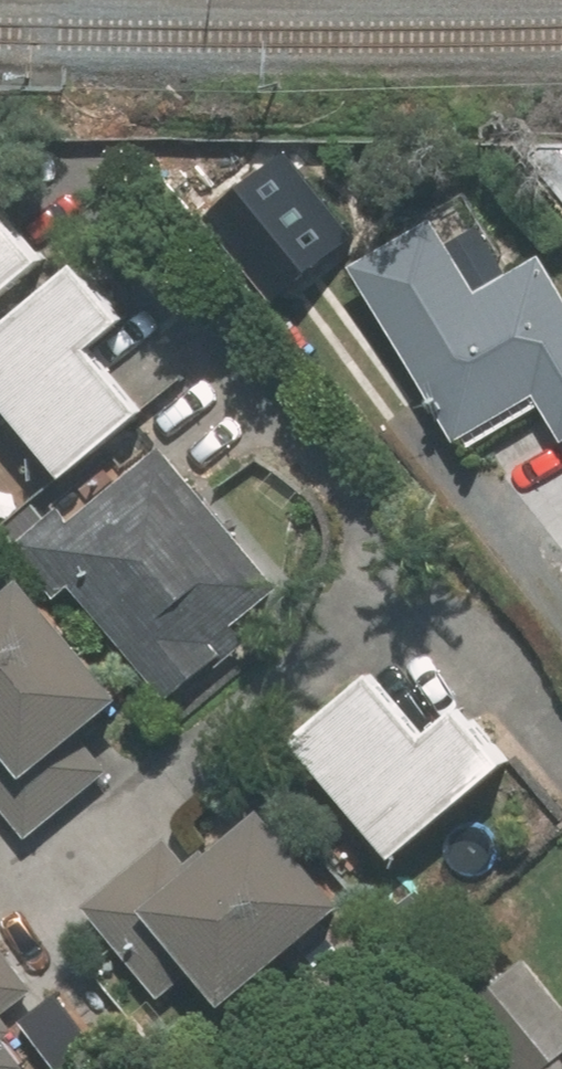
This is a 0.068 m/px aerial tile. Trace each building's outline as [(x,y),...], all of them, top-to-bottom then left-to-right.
[(356,230),(294,148),(218,206),(281,287),(356,230)] [(534,156),(561,189),(561,155),(534,156)] [(1,181),(0,182),(0,302),(61,245),(1,181)] [(518,276),(476,187),(365,239),(458,436),(543,397),(561,437),(561,255),(518,276)] [(96,251),(0,333),(0,375),(84,472),(164,402),(111,340),(147,310),(96,251)] [(77,577),(180,701),(244,647),(229,630),(290,579),(171,435),(85,506),(117,545),(77,577)] [(0,596),(0,802),(33,842),(136,754),(103,715),(138,685),(36,565),(0,596)] [(443,726),(389,661),(309,726),(411,851),(526,757),(477,698),(443,726)] [(178,833),(94,904),(182,1007),(224,972),(248,1000),(364,901),(279,801),(205,864),(178,833)] [(531,943),(479,984),(545,1068),(561,1068),(561,983),(531,943)] [(0,995),(0,1068),(33,1068),(49,1055),(0,995)]
